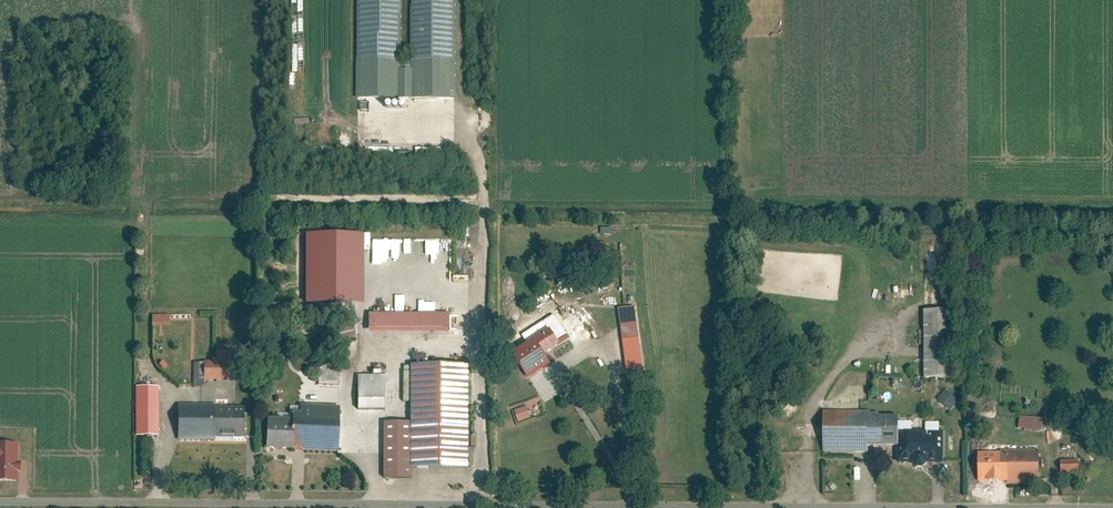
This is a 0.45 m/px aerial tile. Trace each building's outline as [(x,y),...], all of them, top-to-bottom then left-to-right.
[(357,48),(357,100),(413,99),(413,69),(400,69),(400,29),(393,29),(393,37),(387,37),(387,44),(380,44),(380,48),(357,48)] [(435,86),(448,86),(448,64),(435,64),(435,86)] [(366,235),(304,235),(303,302),(366,302),(366,235)] [(591,249),(591,263),(608,263),(608,250),(591,249)] [(570,303),(518,332),(528,349),(511,358),(522,377),(590,339),(570,303)] [(624,340),(641,338),(635,306),(618,309),(624,340)] [(955,308),(926,308),(926,375),(955,375),(955,308)] [(369,334),(451,334),(450,313),(369,314),(369,334)] [(152,315),(152,327),(170,327),(170,315),(152,315)] [(356,339),(354,325),(333,327),(334,342),(356,339)] [(219,358),(193,357),(192,375),(218,376),(219,358)] [(455,362),(401,362),(401,421),(401,467),(455,466),(455,362)] [(374,371),(346,372),(347,405),(374,405),(374,371)] [(146,389),(132,389),(131,421),(145,422),(146,389)] [(960,401),(948,389),(939,398),(952,410),(960,401)] [(516,400),(503,406),(508,418),(522,412),(516,400)] [(210,404),(175,404),(174,441),(211,442),(211,437),(238,437),(239,409),(210,409),(210,404)] [(293,427),(270,427),(269,455),(294,455),(294,449),(339,451),(340,410),(303,409),(303,418),(294,418),(293,427)] [(902,430),(902,415),(882,414),(882,412),(827,411),(826,452),(874,452),(874,446),(902,446),(902,430)] [(1047,419),(1024,416),(1023,430),(1045,433),(1047,419)] [(401,421),(374,421),(374,475),(401,475),(401,467),(401,421)] [(902,461),(945,462),(945,431),(902,430),(902,446),(902,461)] [(0,444),(0,479),(14,480),(15,444),(0,444)] [(1037,451),(978,451),(978,479),(1037,479),(1037,451)] [(1083,461),(1064,462),(1064,473),(1083,472),(1083,461)]
